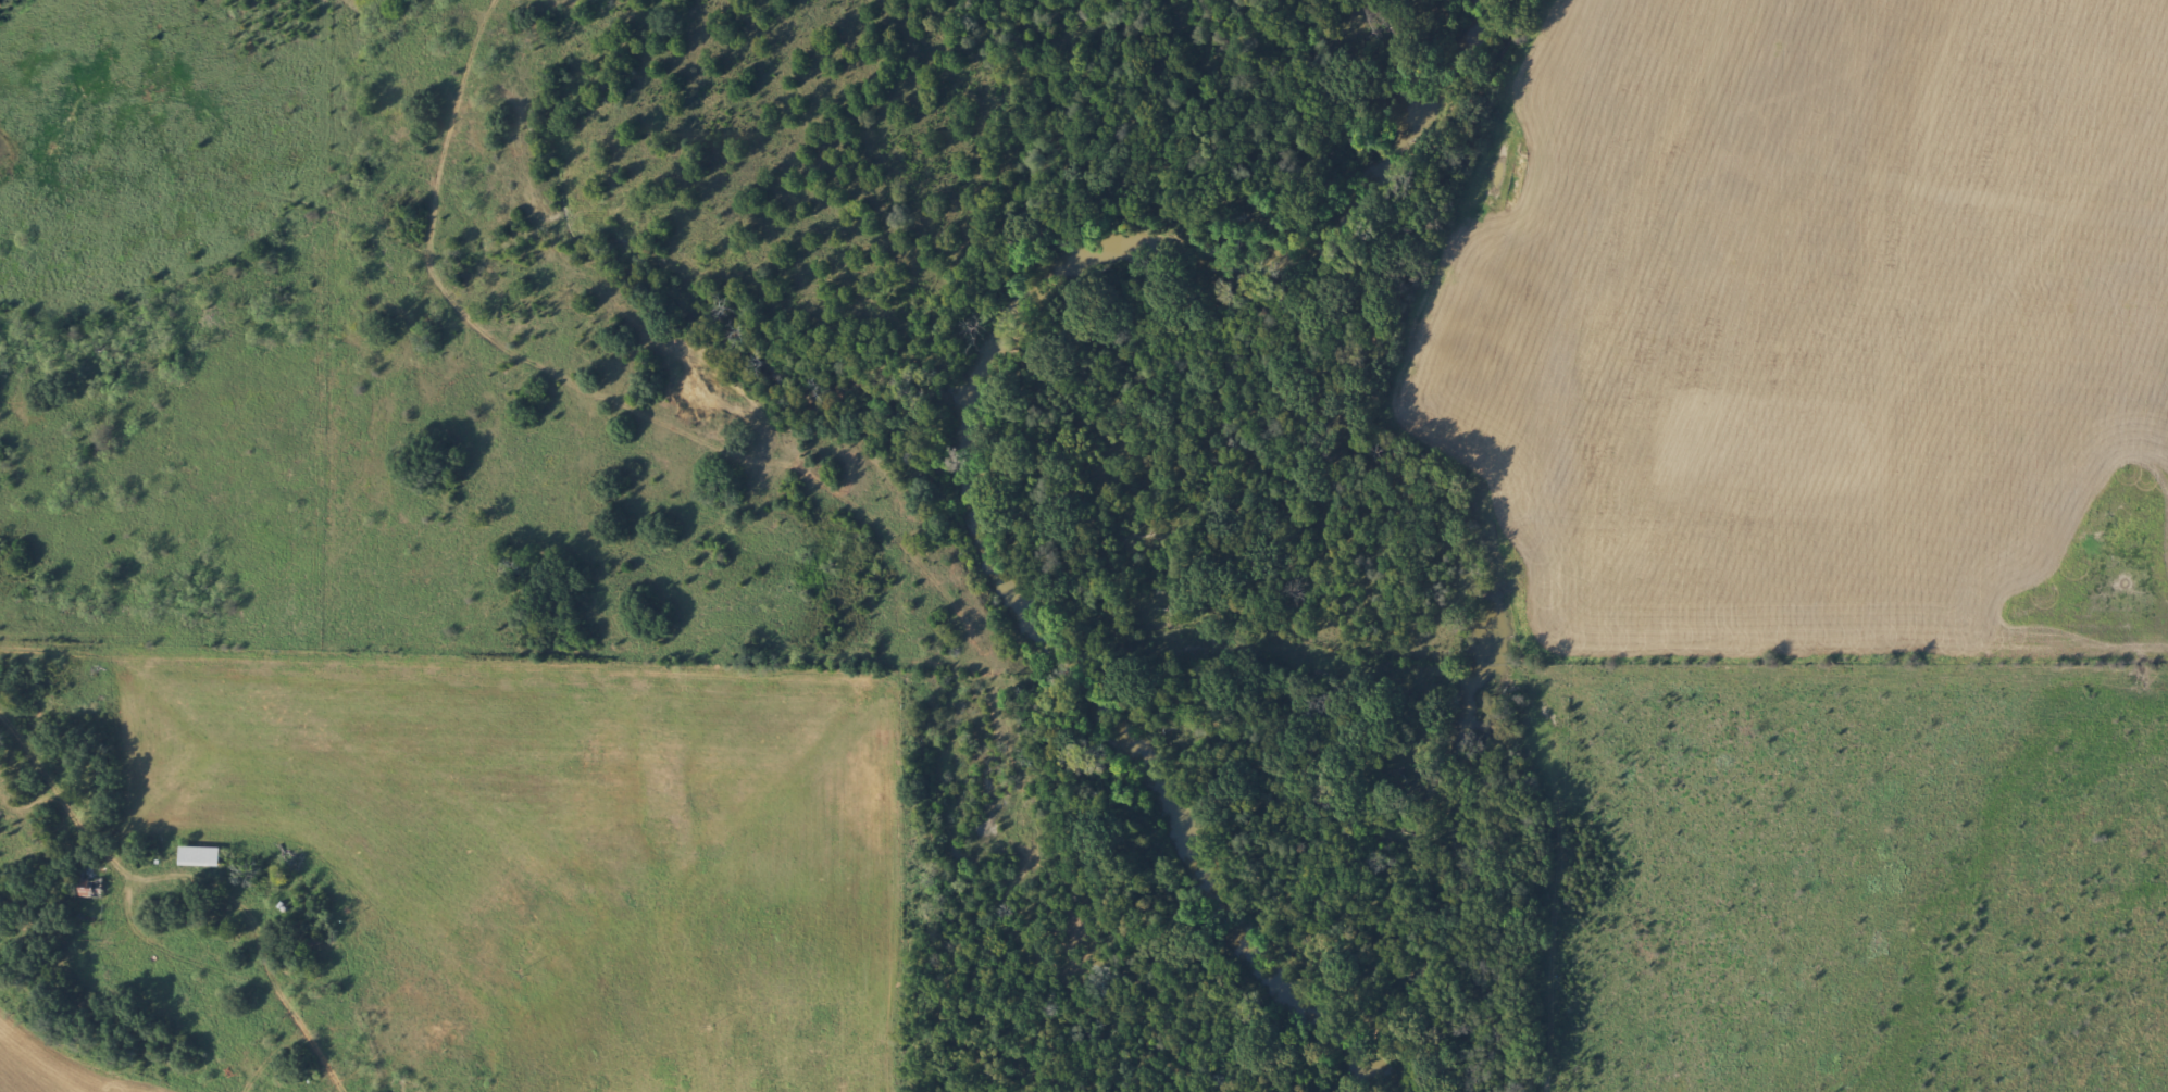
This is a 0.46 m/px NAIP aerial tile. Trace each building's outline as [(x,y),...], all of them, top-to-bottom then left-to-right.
[(218,847),(177,847),(177,866),(218,866),(218,847)] [(100,897),(100,881),(79,881),(79,897),(100,897)]
